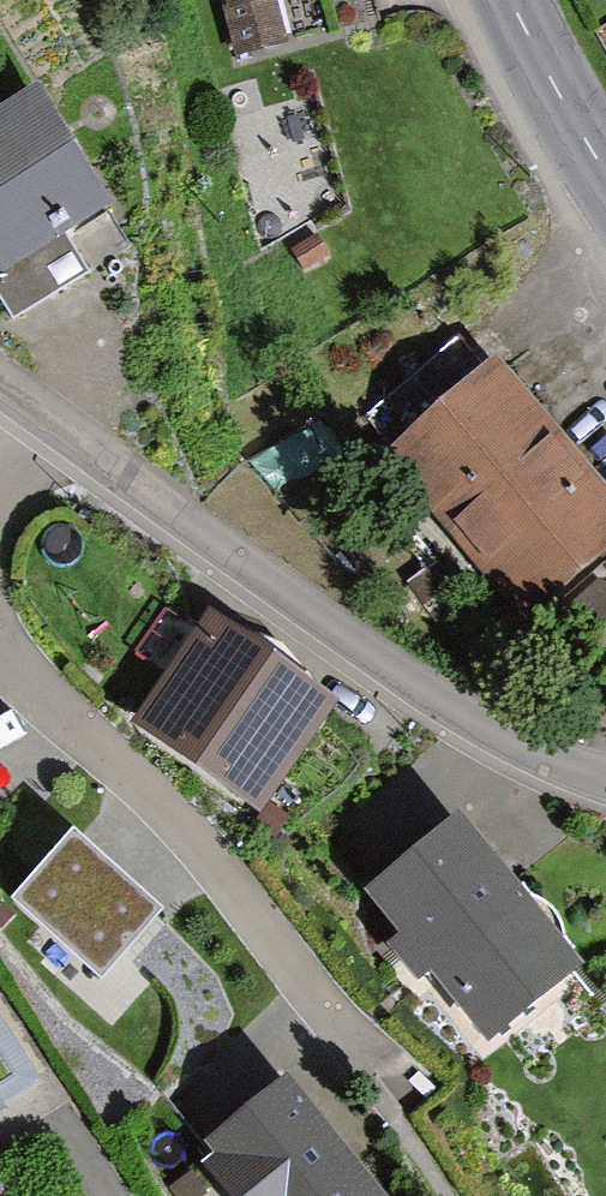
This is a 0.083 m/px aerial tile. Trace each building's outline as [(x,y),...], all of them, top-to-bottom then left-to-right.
[(219,31),(326,5),(325,0),(212,0),(219,31)] [(0,127),(0,276),(104,210),(36,104),(0,127)] [(375,480),(514,641),(605,562),(605,546),(475,394),(375,480)] [(309,745),(197,652),(137,723),(249,816),(309,745)] [(443,840),(359,903),(476,1058),(560,995),(443,840)] [(164,925),(75,843),(12,910),(101,993),(164,925)] [(200,1156),(228,1195),(353,1195),(282,1097),(200,1156)]
